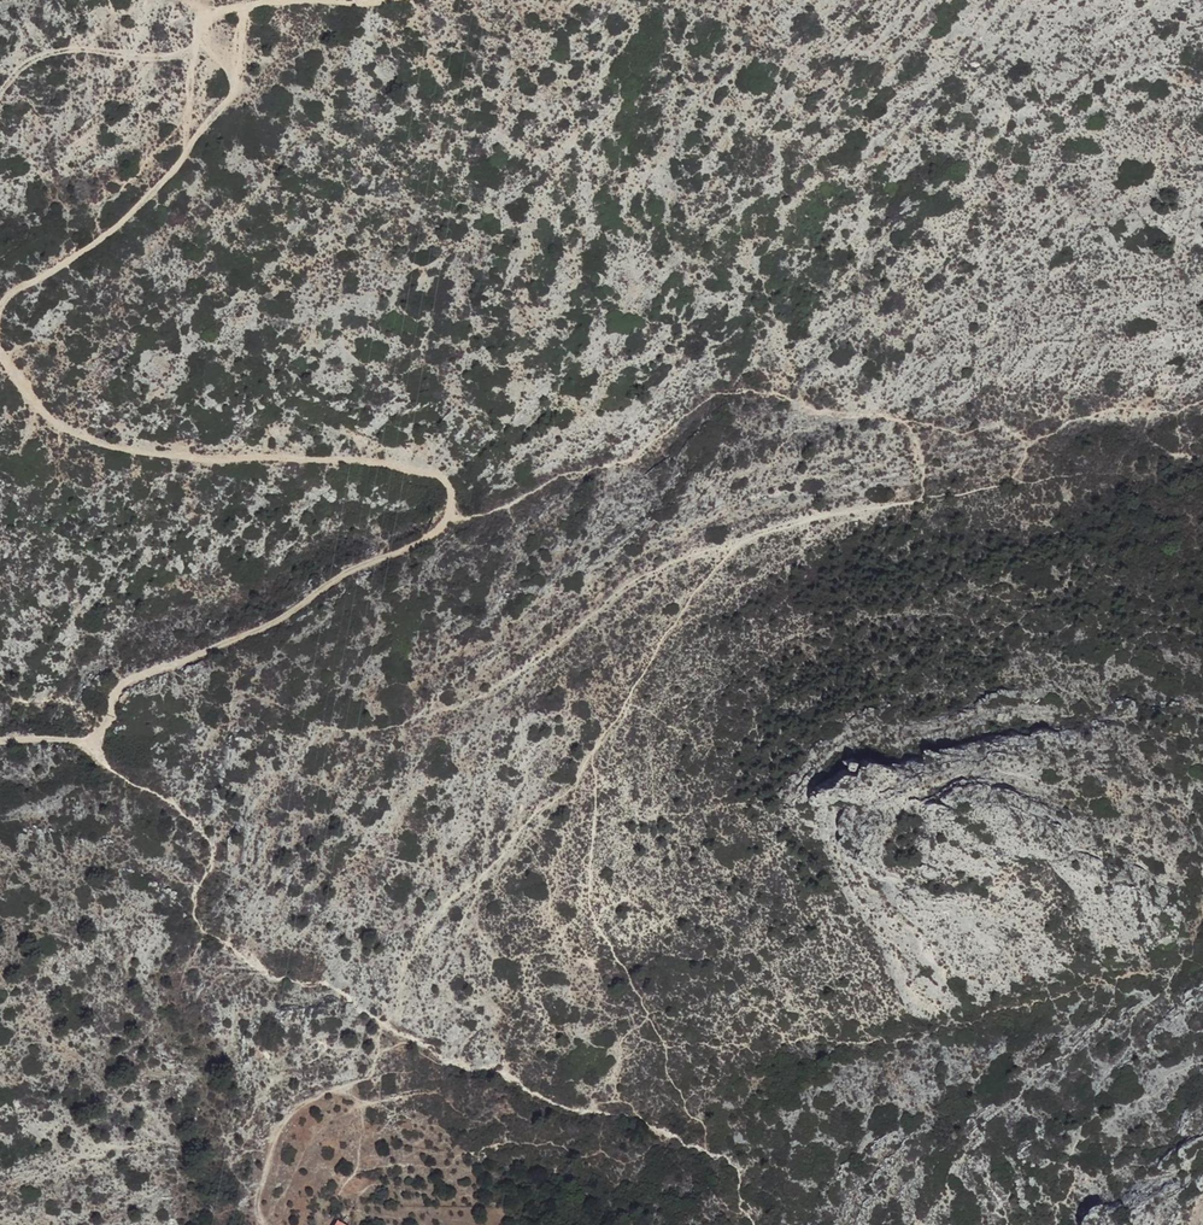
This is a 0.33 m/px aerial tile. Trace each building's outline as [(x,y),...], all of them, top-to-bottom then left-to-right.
[(334,1224),(349,1224),(354,1218),(344,1212),(334,1224)]
